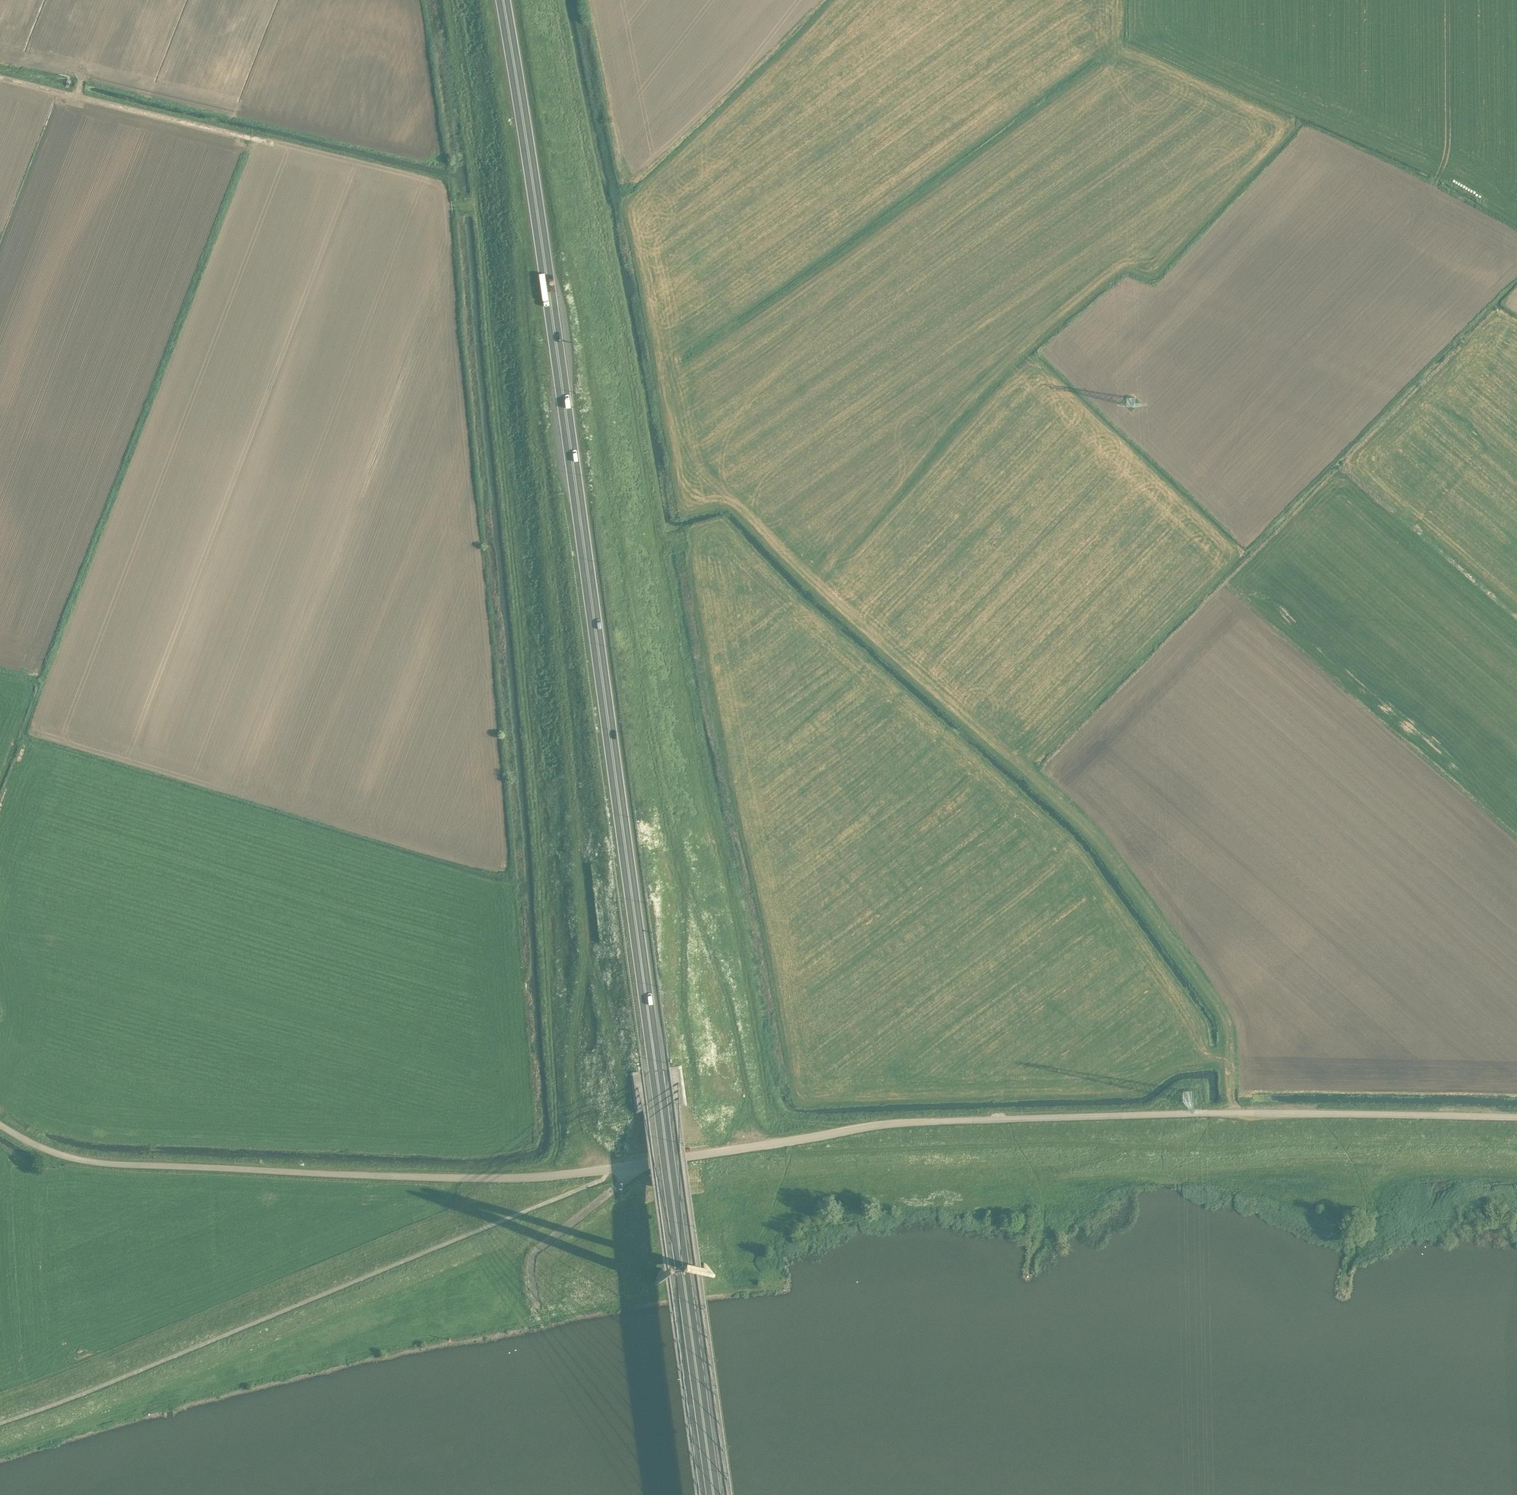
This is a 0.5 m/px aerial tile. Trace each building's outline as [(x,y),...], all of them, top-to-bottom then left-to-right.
[(702,1272),(710,1283),(711,1284),(712,1284),(713,1284),(714,1283),(714,1282),(714,1281),(714,1280),(705,1269),(705,1268),(704,1268),(703,1268),(702,1268),(702,1269),(701,1270),(701,1271),(702,1272)] [(659,1290),(661,1284),(664,1277),(664,1276),(663,1275),(662,1274),(661,1274),(660,1275),(654,1289),(654,1290),(654,1291),(655,1291),(656,1292),(657,1292),(658,1291),(659,1290)]
